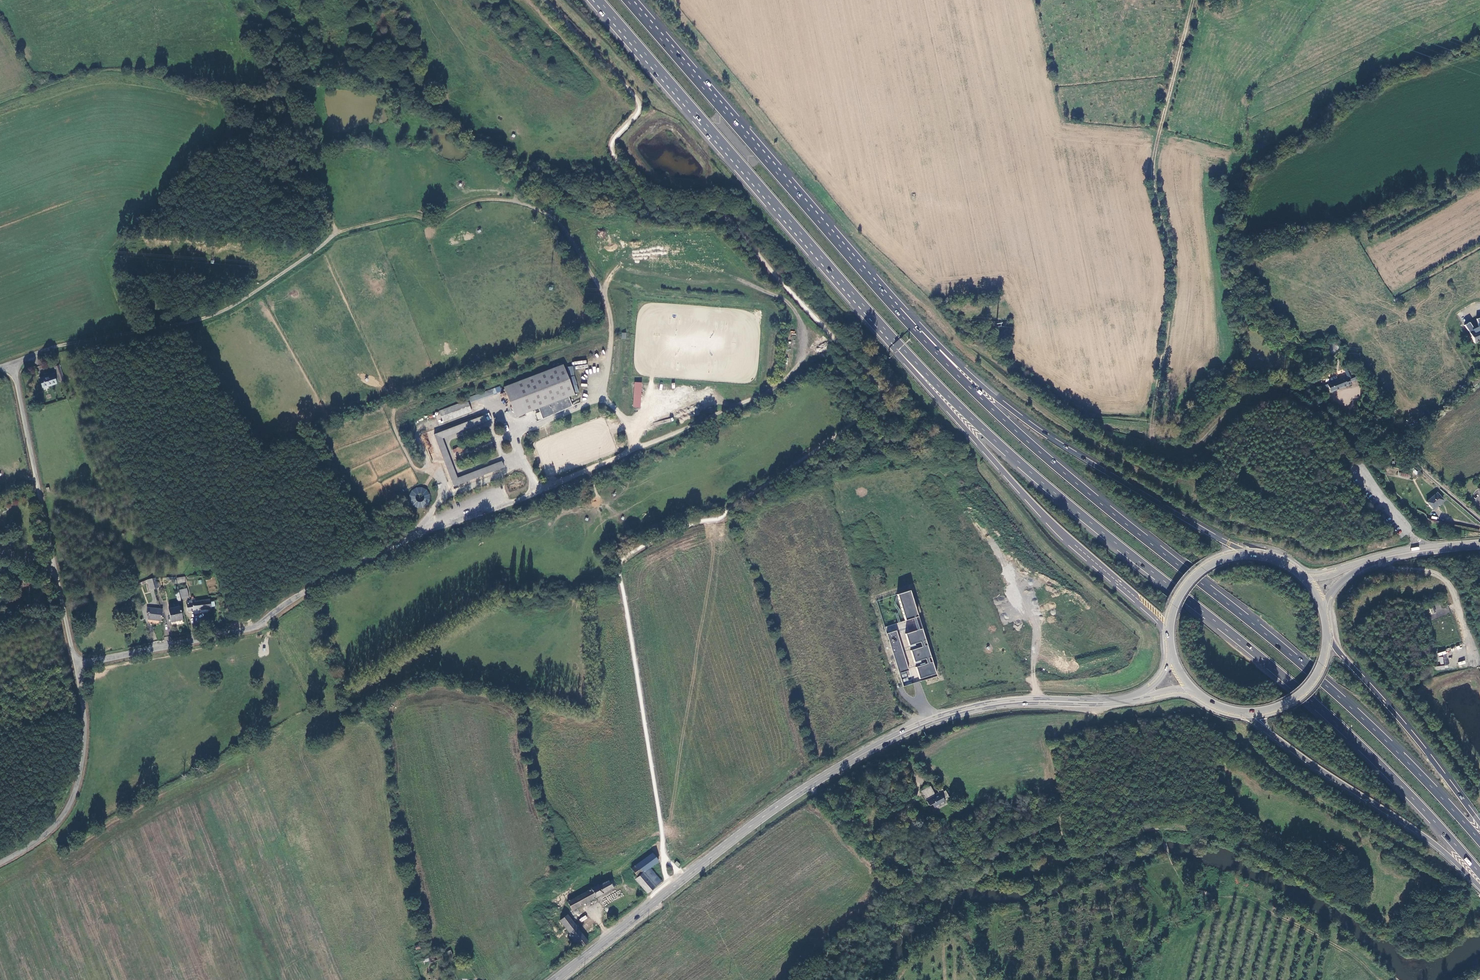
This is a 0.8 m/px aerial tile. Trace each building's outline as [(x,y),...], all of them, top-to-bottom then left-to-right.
[(1469,333),(1473,340),(1474,343),(1479,341),(1479,328),(1469,333)] [(522,415),(538,408),(539,412),(542,419),(558,413),(557,411),(559,410),(559,411),(571,406),(568,397),(574,394),(562,364),(515,383),(521,398),(516,399),(522,415)] [(1338,380),(1337,375),(1330,378),(1332,382),(1322,385),(1324,390),(1329,389),(1330,392),(1351,385),(1350,382),(1358,380),(1355,374),(1352,375),(1349,367),(1345,369),(1348,378),(1345,379),(1345,377),(1338,380)] [(56,374),(41,377),(43,387),(58,383),(56,374)] [(634,382),(633,407),(640,408),(642,382),(634,382)] [(515,417),(522,415),(516,399),(521,398),(515,383),(503,387),(515,417)] [(493,394),(491,389),(468,398),(470,403),(493,394)] [(466,401),(445,409),(450,420),(471,412),(466,401)] [(483,416),(433,435),(453,487),(504,467),(502,461),(457,478),(442,438),(485,422),(483,416)] [(477,445),(478,452),(494,449),(492,442),(477,445)] [(462,445),(453,449),(455,456),(465,452),(462,445)] [(1411,470),(1419,477),(1421,475),(1413,468),(1411,470)] [(429,487),(410,488),(411,507),(430,506),(429,487)] [(1443,500),(1437,493),(1427,502),(1433,509),(1443,500)] [(155,589),(151,578),(146,580),(149,590),(155,589)] [(183,588),(177,591),(179,598),(186,596),(183,588)] [(897,594),(905,620),(919,616),(911,590),(897,594)] [(198,610),(210,609),(210,607),(209,602),(208,599),(193,602),(193,603),(186,605),(187,612),(193,611),(198,610)] [(169,608),(169,610),(168,610),(171,623),(181,621),(180,608),(178,608),(178,606),(176,607),(176,604),(168,606),(169,608)] [(160,620),(161,609),(158,609),(147,608),(146,614),(148,614),(148,620),(160,620)] [(916,667),(919,679),(936,674),(932,662),(931,662),(929,657),(931,657),(927,645),(926,646),(924,641),(926,640),(923,629),(905,634),(909,645),(922,642),(923,647),(910,650),(914,662),(926,659),(928,663),(916,667)] [(897,631),(887,633),(899,674),(909,670),(897,631)] [(921,791),(929,805),(931,804),(934,809),(946,803),(944,799),(949,797),(945,790),(944,791),(942,788),(937,791),(938,793),(935,795),(930,786),(921,791)] [(635,879),(647,893),(662,881),(651,867),(659,861),(653,852),(631,868),(638,876),(635,879)] [(613,889),(608,880),(599,885),(598,884),(596,884),(597,886),(567,901),(572,910),(613,889)] [(566,928),(580,947),(588,941),(565,910),(557,916),(559,919),(555,922),(562,931),(566,928)] [(585,914),(579,920),(581,923),(588,917),(585,914)] [(441,954),(430,958),(431,963),(442,959),(441,954)]
